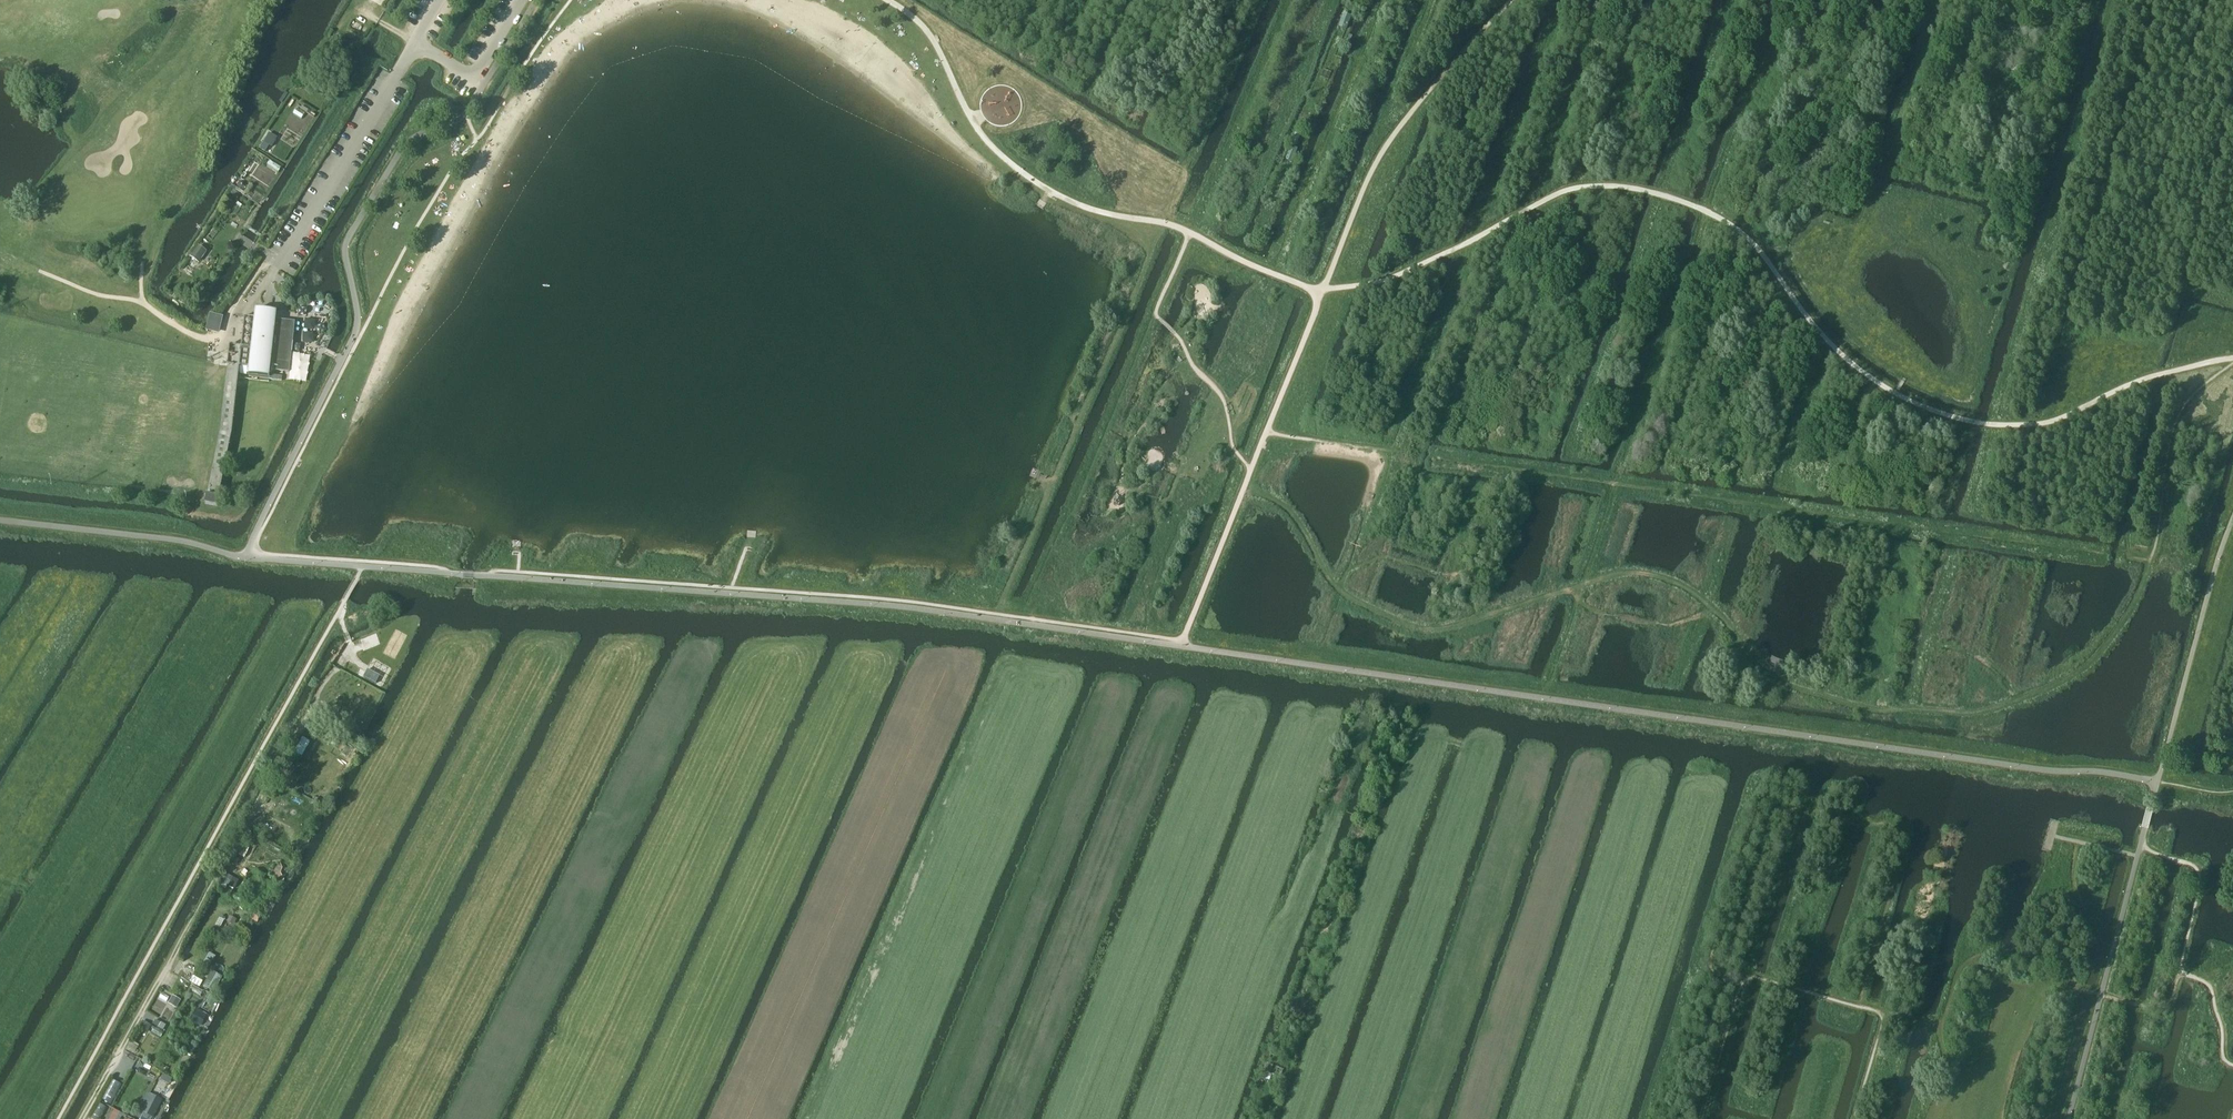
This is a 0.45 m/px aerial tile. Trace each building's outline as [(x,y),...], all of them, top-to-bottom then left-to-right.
[(263,142),(271,147),(277,138),(268,133),(263,142)] [(190,257),(199,263),(207,252),(198,246),(190,257)] [(244,316),(238,367),(239,367),(249,368),(248,376),(269,378),(270,371),(288,373),(295,322),(270,319),(270,315),(261,314),(260,318),(244,316)] [(217,507),(219,497),(206,495),(205,504),(217,507)] [(375,633),(362,639),(366,647),(378,641),(375,633)] [(385,683),(372,676),(368,684),(381,690),(385,683)] [(1367,738),(1355,732),(1351,741),(1364,747),(1367,738)] [(302,738),(294,752),(301,757),(310,743),(302,738)]
